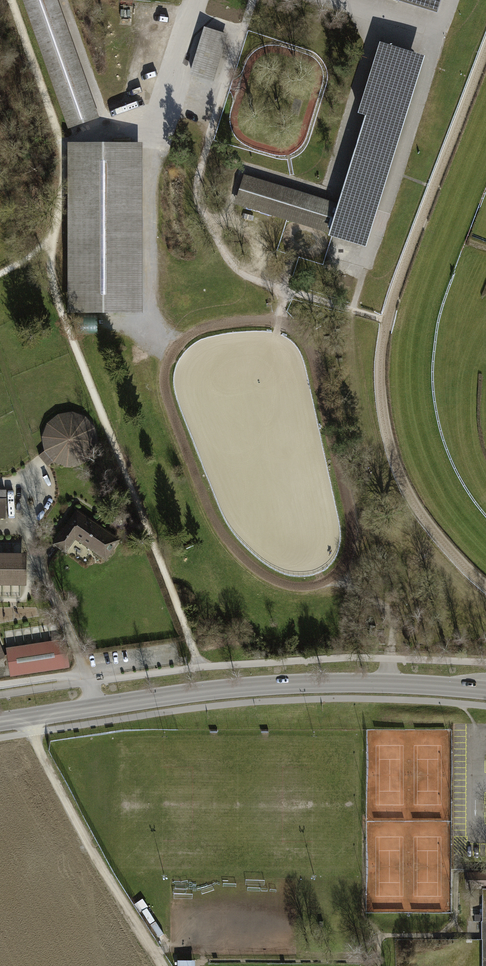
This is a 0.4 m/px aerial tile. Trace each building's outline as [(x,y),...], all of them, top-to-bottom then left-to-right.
[(435,13),(439,0),(392,0),(435,13)] [(204,26),(190,74),(213,81),(227,33),(204,26)] [(426,56),(380,42),(358,113),(367,116),(340,204),(244,175),(234,204),(329,233),(328,236),(367,248),(426,56)] [(102,142),(70,142),(70,310),(142,310),(142,142),(102,142)] [(59,467),(65,469),(75,469),(84,466),(91,459),(96,451),(98,441),(96,431),(90,422),(83,416),(73,413),(63,413),(52,419),(45,426),(41,435),(41,445),(44,455),(50,462),(59,467)] [(52,544),(65,553),(74,539),(104,560),(118,539),(76,510),(52,544)] [(25,585),(25,553),(0,553),(0,585),(25,585)] [(10,676),(10,677),(68,667),(64,640),(5,648),(6,655),(10,676)] [(10,676),(6,655),(4,655),(0,645),(0,677),(10,676)]
